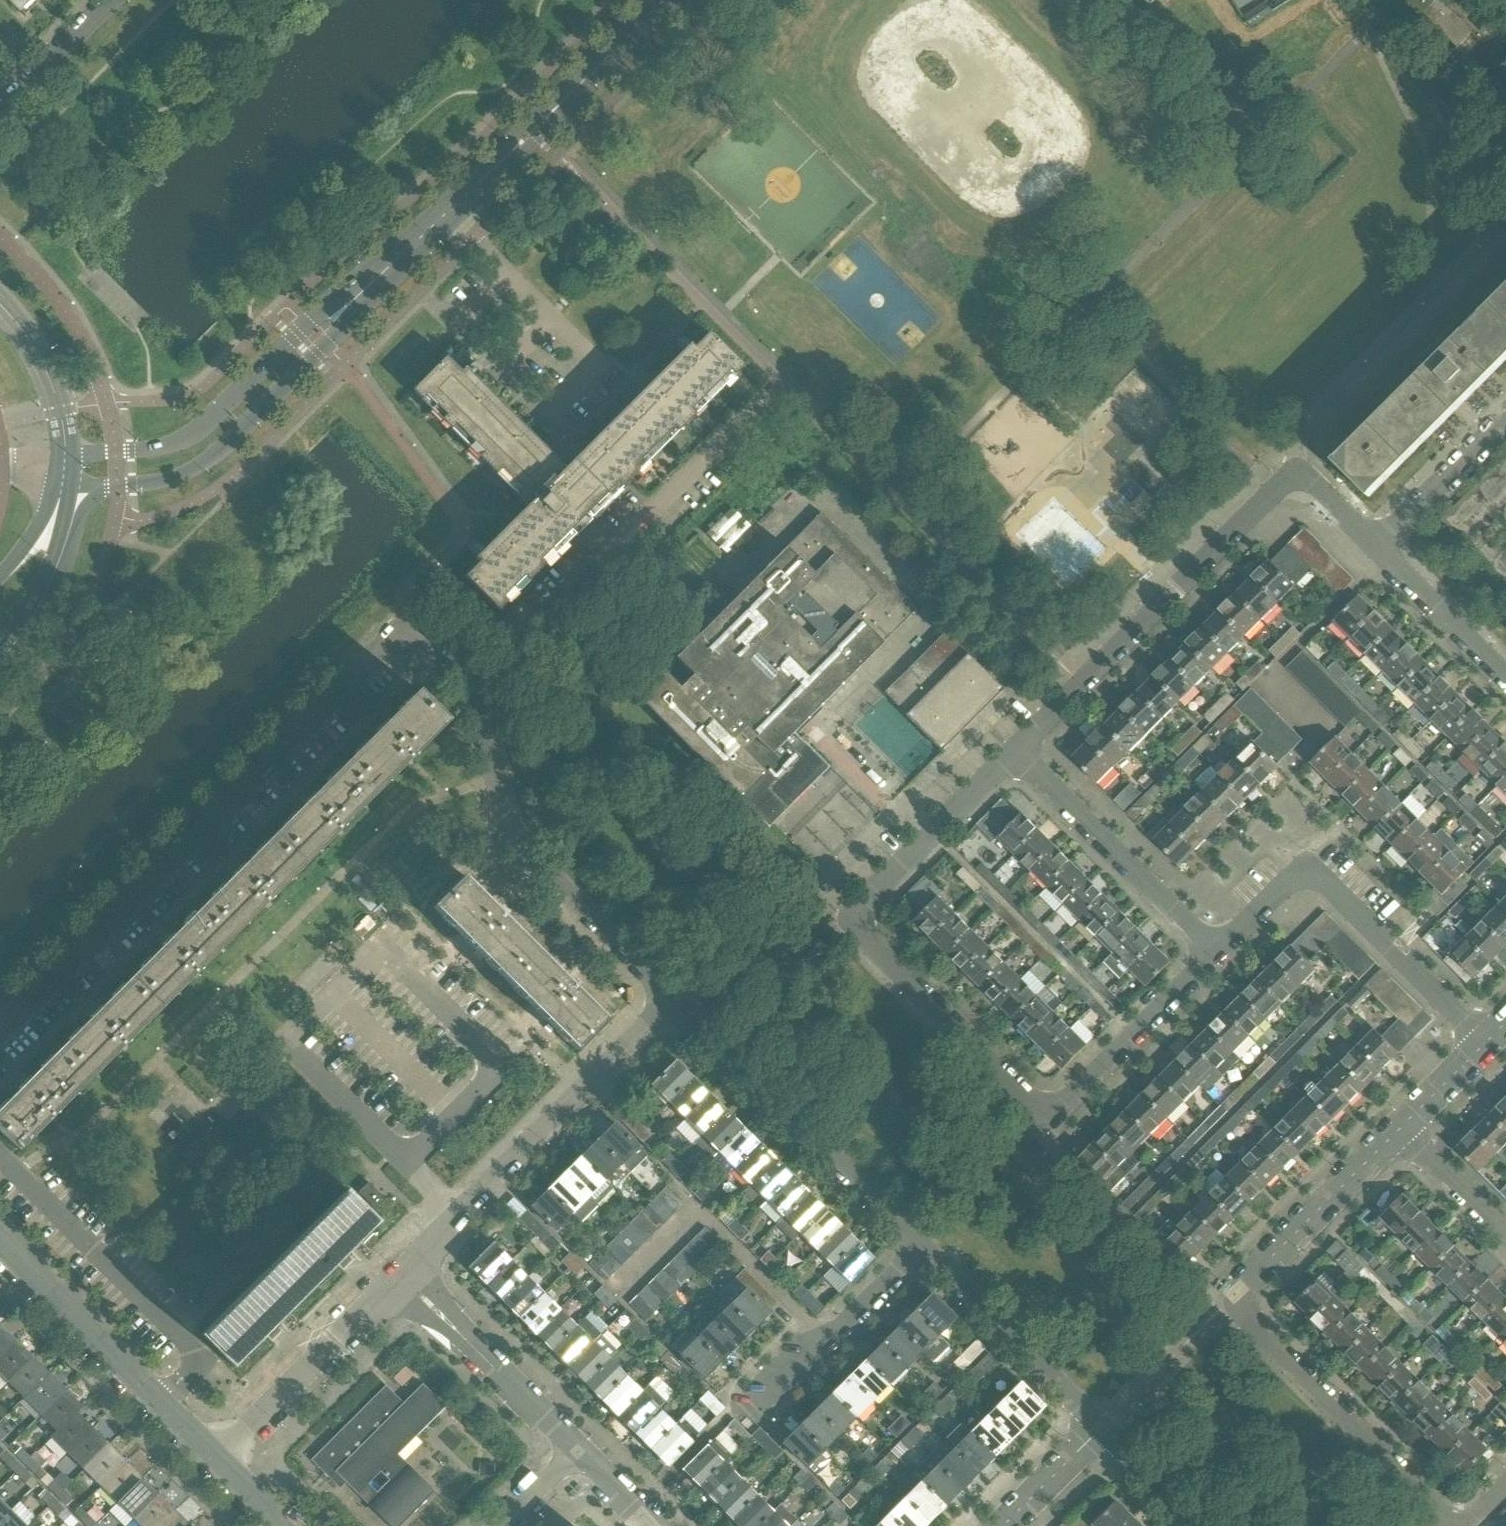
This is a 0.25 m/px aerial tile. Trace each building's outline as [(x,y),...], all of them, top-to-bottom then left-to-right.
[(18,10),(28,0),(8,0),(18,10)] [(1267,3),(1244,18),(1249,27),(1273,12),(1272,11),(1267,3)] [(1495,301),(1337,459),(1333,462),(1369,498),(1372,494),(1432,434),(1505,360),(1505,290),(1495,301)] [(679,340),(678,340),(719,381),(729,371),(733,376),(742,367),(708,333),(692,349),(683,340),(681,339),(680,339),(679,340)] [(686,355),(670,371),(700,400),(716,384),(720,388),(723,386),(719,381),(678,340),(677,341),(677,343),(676,343),(677,344),(677,346),(686,355)] [(426,395),(436,405),(477,364),(476,364),(475,363),(474,363),(473,363),(472,364),(463,373),(446,356),(412,390),(422,399),(426,395)] [(442,420),(450,428),(484,394),(469,379),(477,370),(478,369),(478,368),(478,367),(478,366),(478,365),(477,364),(436,405),(446,415),(442,420)] [(652,385),(650,388),(685,423),(694,415),(690,410),(700,400),(670,371),(654,387),(652,385)] [(647,394),(633,408),(666,442),(667,442),(663,437),(673,427),(677,432),(685,423),(650,388),(648,390),(649,391),(647,394)] [(457,426),(473,443),(503,413),(484,394),(450,428),(453,431),(457,426)] [(633,408),(614,427),(643,457),(660,440),(664,444),(666,442),(633,408)] [(479,457),(488,465),(521,432),(503,413),(473,443),(483,453),(479,457)] [(614,427),(595,446),(629,480),(638,471),(634,466),(643,457),(614,427)] [(506,483),(506,484),(540,450),(521,432),(488,465),(496,474),(500,470),(510,479),(506,483)] [(540,450),(506,484),(526,503),(533,496),(539,502),(486,555),(477,546),(476,545),(475,545),(474,545),(473,545),(472,546),(471,547),(471,548),(471,549),(471,550),(471,551),(472,552),(480,561),(464,577),(498,611),(574,535),(572,533),(589,516),(591,518),(629,480),(595,446),(558,483),(552,477),(560,470),(540,450)] [(1148,497),(1169,484),(1147,452),(1127,466),(1148,497)] [(1441,520),(1505,585),(1505,455),(1441,520)] [(731,507),(707,532),(726,551),(751,526),(731,507)] [(668,656),(632,692),(737,797),(738,796),(743,802),(743,803),(768,828),(772,824),(829,767),(804,741),(804,742),(793,732),(794,731),(791,728),(809,710),(812,713),(917,608),(820,512),(672,660),(668,656)] [(1305,528),(1295,538),(1312,555),(1321,546),(1322,545),(1305,528)] [(1295,538),(1288,545),(1305,562),(1312,555),(1295,538)] [(1288,545),(1279,553),(1303,578),(1312,569),(1305,562),(1288,545)] [(1305,562),(1312,569),(1314,570),(1329,555),(1321,546),(1312,555),(1305,562)] [(1279,553),(1271,562),(1295,586),(1303,578),(1279,553)] [(1329,555),(1314,570),(1322,579),(1338,563),(1329,555)] [(1252,578),(1277,603),(1295,586),(1271,562),(1269,560),(1262,568),(1262,567),(1252,577),(1252,578)] [(1338,563),(1322,579),(1330,587),(1346,571),(1338,563)] [(1330,587),(1332,589),(1339,596),(1355,580),(1346,571),(1330,587)] [(1252,578),(1236,594),(1261,620),(1262,619),(1262,620),(1272,610),(1271,610),(1277,603),(1252,578)] [(1303,618),(1310,625),(1339,596),(1332,589),(1303,618)] [(1220,610),(1219,611),(1245,636),(1261,620),(1236,594),(1229,601),(1229,600),(1219,610),(1220,610)] [(1333,621),(1350,638),(1376,612),(1376,611),(1375,612),(1359,596),(1333,621)] [(1219,611),(1203,627),(1229,652),(1229,653),(1239,643),(1238,642),(1245,636),(1219,611)] [(1365,654),(1392,629),(1385,622),(1385,621),(1376,612),(1350,638),(1366,654),(1365,654)] [(1186,643),(1187,643),(1212,669),(1229,652),(1203,627),(1196,633),(1186,643)] [(1293,627),(1281,639),(1288,646),(1300,634),(1293,627)] [(1376,664),(1383,671),(1409,645),(1409,644),(1408,645),(1392,629),(1365,654),(1375,664),(1376,664)] [(1002,689),(966,653),(945,631),(883,693),(941,750),(1002,689)] [(1288,646),(1281,639),(1270,651),(1277,658),(1288,646)] [(1307,648),(1318,660),(1325,653),(1314,641),(1307,648)] [(1187,643),(1171,659),(1196,685),(1212,669),(1187,643)] [(1383,671),(1398,686),(1424,661),(1418,654),(1409,645),(1383,671)] [(1286,668),(1293,675),(1310,658),(1303,651),(1286,668)] [(1293,675),(1302,684),(1319,667),(1310,658),(1293,675)] [(1153,675),(1154,676),(1179,701),(1196,685),(1171,659),(1164,666),(1163,666),(1153,675)] [(1260,660),(1248,672),(1255,679),(1267,667),(1260,660)] [(1408,696),(1416,703),(1442,677),(1441,678),(1424,661),(1398,686),(1399,686),(1398,687),(1408,697),(1408,696)] [(1328,669),(1339,681),(1346,674),(1335,662),(1328,669)] [(1302,684),(1311,693),(1328,676),(1319,667),(1302,684)] [(1255,679),(1248,672),(1237,684),(1244,691),(1255,679)] [(1346,674),(1339,681),(1351,693),(1358,686),(1346,674)] [(1154,676),(1137,693),(1163,718),(1164,718),(1174,709),(1173,708),(1179,701),(1154,676)] [(1311,693),(1319,701),(1336,684),(1328,676),(1311,693)] [(1431,720),(1457,694),(1451,688),(1451,687),(1442,677),(1416,703),(1432,720),(1431,720)] [(1319,701),(1327,709),(1344,692),(1336,684),(1319,701)] [(1235,706),(1242,713),(1259,696),(1252,689),(1235,706)] [(418,691),(346,762),(377,793),(407,762),(413,757),(448,721),(418,691)] [(1327,709),(1336,718),(1353,701),(1344,692),(1327,709)] [(1121,709),(1146,735),(1163,718),(1137,693),(1131,699),(1130,699),(1120,708),(1121,709)] [(1227,693),(1216,705),(1223,712),(1234,700),(1227,693)] [(1442,729),(1448,736),(1475,710),(1474,710),(1474,711),(1457,694),(1431,720),(1441,730),(1442,729)] [(1361,702),(1372,714),(1379,707),(1368,695),(1361,702)] [(1243,714),(1251,722),(1268,705),(1259,696),(1242,713),(1243,714)] [(1353,701),(1336,718),(1346,728),(1356,717),(1362,711),(1353,701)] [(1223,712),(1216,705),(1204,717),(1211,724),(1223,712)] [(1251,722),(1258,730),(1276,713),(1268,705),(1251,722)] [(1243,714),(1242,713),(1235,706),(1226,715),(1214,727),(1221,734),(1233,722),(1234,723),(1243,714)] [(1379,707),(1372,714),(1384,726),(1391,719),(1379,707)] [(1121,709),(1104,726),(1131,752),(1140,742),(1139,741),(1146,735),(1121,709)] [(1464,753),(1490,727),(1484,720),(1475,710),(1448,736),(1464,752),(1464,753)] [(1362,711),(1356,717),(1368,729),(1375,723),(1362,711)] [(1263,734),(1267,738),(1284,721),(1276,713),(1258,730),(1263,734)] [(1267,738),(1276,747),(1293,730),(1284,721),(1267,738)] [(1088,742),(1114,767),(1130,751),(1130,752),(1131,752),(1104,726),(1098,732),(1097,731),(1087,741),(1088,742)] [(1195,726),(1183,738),(1190,745),(1202,733),(1195,726)] [(1481,769),(1505,745),(1505,743),(1490,727),(1464,753),(1473,762),(1474,762),(1481,769)] [(1393,735),(1405,747),(1412,740),(1400,728),(1393,735)] [(1293,730),(1276,747),(1285,757),(1302,740),(1293,730)] [(1396,744),(1384,732),(1377,738),(1389,750),(1396,744)] [(1254,742),(1277,765),(1285,757),(1276,747),(1267,738),(1263,734),(1254,742)] [(1205,736),(1193,747),(1200,754),(1212,743),(1205,736)] [(1311,763),(1327,779),(1353,754),(1336,737),(1311,763)] [(1190,745),(1183,738),(1171,749),(1178,756),(1190,745)] [(1412,740),(1405,747),(1417,759),(1424,751),(1412,740)] [(1236,758),(1262,783),(1262,784),(1271,775),(1271,774),(1278,767),(1277,765),(1254,742),(1253,741),(1236,758)] [(1114,767),(1088,742),(1072,758),(1097,784),(1114,767)] [(1497,786),(1505,777),(1505,745),(1481,769),(1498,785),(1497,786)] [(1200,754),(1193,747),(1181,759),(1188,766),(1200,754)] [(1412,760),(1400,748),(1394,755),(1406,767),(1412,760)] [(1327,779),(1343,795),(1369,770),(1353,754),(1327,779)] [(1228,765),(1219,773),(1246,799),(1262,783),(1236,758),(1228,766),(1228,765)] [(1162,759),(1150,770),(1157,777),(1169,766),(1162,759)] [(1426,768),(1438,780),(1445,773),(1433,761),(1426,768)] [(346,762),(275,834),(305,864),(377,793),(346,762)] [(1429,777),(1416,765),(1410,771),(1422,783),(1429,777)] [(1172,768),(1160,780),(1167,787),(1179,775),(1172,768)] [(1157,777),(1150,770),(1138,782),(1145,789),(1157,777)] [(1343,795),(1360,812),(1385,787),(1369,770),(1343,795)] [(1203,791),(1229,816),(1230,817),(1239,807),(1238,806),(1246,799),(1219,773),(1218,775),(1219,775),(1203,791)] [(1445,773),(1438,780),(1450,791),(1457,784),(1445,773)] [(1497,786),(1505,795),(1505,777),(1497,786)] [(1167,787),(1160,780),(1148,792),(1155,799),(1167,787)] [(1445,793),(1433,781),(1426,788),(1439,800),(1445,793)] [(1131,784),(1115,800),(1114,801),(1124,811),(1141,794),(1131,784)] [(1360,812),(1376,828),(1402,803),(1385,787),(1360,812)] [(1195,798),(1186,806),(1213,832),(1229,816),(1203,791),(1196,798),(1195,798)] [(1459,801),(1471,813),(1478,805),(1466,794),(1459,801)] [(1461,809),(1449,797),(1443,804),(1455,816),(1461,809)] [(1011,825),(1019,816),(1002,799),(994,808),(1011,825)] [(1146,809),(1139,802),(1127,814),(1134,821),(1146,809)] [(1376,828),(1392,844),(1418,819),(1402,803),(1376,828)] [(1478,805),(1471,813),(1496,838),(1503,831),(1478,805)] [(1186,808),(1170,824),(1196,849),(1197,850),(1206,840),(1206,839),(1213,832),(1186,806),(1185,807),(1186,808)] [(994,808),(985,816),(1002,833),(1003,834),(1011,825),(994,808)] [(998,837),(1015,854),(1039,830),(1022,813),(1019,816),(1011,825),(1003,834),(1002,833),(998,837)] [(1478,826),(1466,814),(1459,820),(1471,832),(1478,826)] [(994,842),(998,837),(1002,833),(985,816),(977,825),(994,842)] [(1392,844),(1409,861),(1435,836),(1418,819),(1392,844)] [(1196,849),(1170,824),(1154,840),(1179,866),(1196,849)] [(1015,854),(1031,871),(1055,847),(1039,830),(1015,854)] [(1476,837),(1488,849),(1495,843),(1483,831),(1476,837)] [(275,834),(204,905),(234,935),(305,864),(275,834)] [(1409,861),(1425,878),(1451,852),(1435,836),(1409,861)] [(1443,895),(1460,878),(1475,863),(1458,846),(1451,852),(1425,878),(1443,895)] [(1031,871),(1048,888),(1072,864),(1055,847),(1031,871)] [(1498,847),(1484,861),(1490,867),(1504,853),(1498,847)] [(1490,867),(1484,861),(1470,875),(1476,881),(1490,867)] [(976,869),(988,881),(994,875),(982,863),(976,869)] [(1048,888),(1064,903),(1088,879),(1072,864),(1048,888)] [(957,873),(976,893),(982,887),(963,867),(957,873)] [(994,875),(988,881),(1000,893),(1006,887),(994,875)] [(474,948),(504,978),(535,948),(463,876),(433,907),(464,938),(459,943),(469,953),(474,948)] [(934,901),(939,897),(943,892),(926,876),(917,884),(934,901)] [(1460,878),(1443,895),(1451,903),(1468,886),(1460,878)] [(1064,903),(1081,921),(1105,896),(1088,879),(1064,903)] [(917,884),(909,892),(926,909),(934,901),(917,884)] [(982,887),(976,893),(988,905),(994,899),(982,887)] [(1473,888),(1461,900),(1467,906),(1479,894),(1473,888)] [(900,901),(917,918),(926,909),(909,892),(900,901)] [(1009,902),(1021,914),(1027,908),(1015,896),(1009,902)] [(1081,921),(1097,937),(1121,913),(1105,896),(1081,921)] [(914,921),(932,938),(956,914),(939,897),(934,901),(926,909),(917,918),(914,921)] [(1467,906),(1461,900),(1449,912),(1455,918),(1467,906)] [(234,935),(204,905),(184,924),(173,936),(164,928),(154,938),(163,946),(149,960),(132,977),(163,1007),(192,978),(198,972),(234,935)] [(1482,922),(1505,946),(1505,912),(1499,905),(1482,922)] [(997,914),(1009,926),(1015,919),(1003,907),(997,914)] [(1027,908),(1021,914),(1033,926),(1039,920),(1027,908)] [(1325,912),(1309,929),(1317,937),(1334,921),(1325,912)] [(1097,937),(1113,953),(1137,929),(1121,913),(1097,937)] [(932,938),(948,954),(972,930),(956,914),(932,938)] [(1015,919),(1009,926),(1021,938),(1027,931),(1015,919)] [(1342,929),(1334,921),(1317,937),(1325,946),(1342,929)] [(1466,938),(1490,962),(1505,946),(1482,922),(1466,938)] [(1042,935),(1054,947),(1060,940),(1048,928),(1042,935)] [(1113,953),(1130,969),(1154,945),(1137,929),(1113,953)] [(1309,929),(1300,937),(1317,954),(1325,946),(1317,937),(1309,929)] [(1342,929),(1325,946),(1334,954),(1351,937),(1342,929)] [(948,954),(965,971),(989,947),(972,930),(948,954)] [(1300,937),(1291,946),(1309,963),(1317,954),(1300,937)] [(1351,937),(1334,954),(1342,963),(1359,946),(1351,937)] [(1490,962),(1466,938),(1444,961),(1466,983),(1473,977),(1474,978),(1490,962)] [(1030,946),(1042,958),(1048,952),(1036,940),(1030,946)] [(1060,940),(1054,947),(1066,959),(1072,952),(1060,940)] [(1154,945),(1130,969),(1147,986),(1171,962),(1154,945)] [(1291,946),(1274,963),(1298,987),(1316,970),(1309,963),(1291,946)] [(1359,946),(1342,963),(1351,971),(1368,954),(1359,946)] [(965,971),(980,986),(1004,962),(989,947),(965,971)] [(535,948),(504,978),(535,1009),(530,1014),(540,1024),(545,1019),(576,1050),(607,1020),(535,948)] [(1048,952),(1042,958),(1054,970),(1060,964),(1048,952)] [(1368,954),(1351,971),(1359,980),(1376,963),(1368,954)] [(1074,967),(1086,979),(1093,973),(1081,961),(1074,967)] [(980,986),(998,1004),(1022,980),(1004,962),(980,986)] [(1274,963),(1258,979),(1282,1003),(1298,987),(1274,963)] [(1365,986),(1373,994),(1390,977),(1382,969),(1365,986)] [(1063,979),(1075,991),(1081,985),(1069,973),(1063,979)] [(1093,973),(1086,979),(1098,991),(1105,985),(1093,973)] [(79,1029),(60,1048),(91,1079),(92,1078),(101,1069),(121,1049),(123,1047),(126,1044),(127,1043),(163,1007),(132,977),(113,996),(101,1008),(93,1000),(83,1010),(91,1018),(79,1029)] [(1373,994),(1382,1002),(1399,985),(1390,977),(1373,994)] [(1258,979),(1241,997),(1265,1021),(1282,1003),(1258,979)] [(998,1004),(1013,1020),(1037,996),(1022,980),(998,1004)] [(1081,985),(1075,991),(1087,1003),(1093,997),(1081,985)] [(1382,1002),(1390,1011),(1407,994),(1399,985),(1382,1002)] [(1348,1004),(1353,1009),(1370,993),(1365,988),(1348,1004)] [(1114,994),(1107,1000),(1119,1013),(1126,1006),(1114,994)] [(1390,1011),(1399,1019),(1416,1002),(1407,994),(1390,1011)] [(1331,995),(1319,1007),(1325,1014),(1337,1002),(1331,995)] [(1013,1020),(1029,1036),(1053,1012),(1037,996),(1013,1020)] [(1241,997),(1225,1012),(1249,1036),(1265,1021),(1241,997)] [(1416,1002),(1399,1019),(1407,1028),(1424,1011),(1416,1002)] [(1096,1012),(1107,1024),(1108,1024),(1114,1018),(1102,1006),(1096,1012)] [(1325,1014),(1319,1007),(1307,1019),(1313,1026),(1325,1014)] [(1343,1007),(1331,1019),(1337,1026),(1349,1014),(1343,1007)] [(1424,1011),(1407,1028),(1416,1036),(1433,1019),(1424,1011)] [(1029,1036),(1046,1053),(1070,1028),(1053,1012),(1029,1036)] [(1225,1012),(1208,1029),(1232,1053),(1249,1036),(1225,1012)] [(1337,1026),(1331,1019),(1319,1032),(1325,1038),(1337,1026)] [(1399,1019),(1390,1028),(1408,1045),(1416,1036),(1407,1028),(1399,1019)] [(1070,1028),(1046,1053),(1063,1070),(1087,1045),(1070,1028)] [(1298,1028),(1286,1041),(1292,1047),(1304,1034),(1298,1028)] [(1390,1028),(1382,1036),(1399,1053),(1408,1045),(1390,1028)] [(1192,1045),(1216,1069),(1224,1076),(1239,1060),(1232,1053),(1208,1029),(1192,1045)] [(1375,1029),(1358,1046),(1382,1070),(1399,1053),(1382,1036),(1375,1029)] [(1310,1040),(1298,1052),(1304,1058),(1316,1046),(1310,1040)] [(1292,1047),(1286,1041),(1275,1052),(1280,1058),(1292,1047)] [(1192,1045),(1176,1062),(1200,1085),(1216,1069),(1192,1045)] [(1358,1046),(1342,1062),(1366,1086),(1382,1070),(1358,1046)] [(60,1048),(41,1067),(30,1079),(21,1071),(11,1081),(20,1089),(8,1100),(0,1109),(0,1132),(19,1151),(51,1119),(55,1115),(91,1079),(60,1048)] [(1304,1058),(1298,1052),(1286,1064),(1293,1070),(1304,1058)] [(652,1086),(669,1103),(693,1079),(693,1078),(692,1077),(676,1062),(677,1061),(676,1061),(651,1085),(652,1086)] [(1266,1061),(1254,1073),(1260,1079),(1272,1067),(1266,1061)] [(1176,1062),(1159,1078),(1184,1102),(1200,1085),(1176,1062)] [(1342,1062),(1325,1080),(1349,1103),(1366,1086),(1342,1062)] [(1260,1079),(1254,1073),(1242,1085),(1248,1091),(1260,1079)] [(1278,1073),(1266,1085),(1272,1091),(1284,1079),(1278,1073)] [(1159,1078),(1143,1094),(1167,1118),(1184,1102),(1159,1078)] [(669,1103),(685,1119),(709,1095),(709,1094),(709,1093),(708,1094),(693,1079),(669,1103)] [(1325,1080),(1308,1096),(1332,1120),(1349,1103),(1325,1080)] [(1272,1091),(1266,1085),(1254,1097),(1259,1103),(1272,1091)] [(618,1094),(624,1100),(631,1093),(625,1087),(618,1094)] [(1143,1094),(1126,1111),(1151,1135),(1167,1118),(1143,1094)] [(1233,1094),(1221,1106),(1227,1112),(1239,1100),(1233,1094)] [(700,1134),(701,1135),(726,1111),(725,1111),(726,1111),(725,1110),(709,1095),(685,1119),(701,1134),(700,1134)] [(1308,1096),(1292,1112),(1316,1136),(1332,1120),(1308,1096)] [(1490,1115),(1505,1131),(1505,1099),(1495,1109),(1495,1110),(1491,1114),(1490,1113),(1489,1114),(1490,1114),(1490,1115)] [(1227,1112),(1221,1106),(1209,1118),(1215,1124),(1227,1112)] [(1245,1106),(1233,1118),(1239,1124),(1251,1112),(1245,1106)] [(618,1118),(636,1136),(644,1128),(627,1110),(618,1118)] [(718,1151),(742,1127),(741,1126),(726,1111),(701,1135),(694,1142),(710,1159),(718,1152),(718,1151)] [(1126,1111),(1110,1127),(1134,1151),(1151,1135),(1126,1111)] [(1292,1112),(1276,1128),(1300,1152),(1316,1136),(1292,1112)] [(1472,1132),(1495,1155),(1496,1154),(1505,1163),(1505,1131),(1490,1115),(1478,1126),(1478,1127),(1474,1131),(1473,1130),(1473,1131),(1472,1132)] [(1239,1124),(1233,1118),(1221,1130),(1227,1136),(1239,1124)] [(597,1139),(596,1139),(630,1172),(647,1155),(613,1122),(613,1123),(597,1139)] [(734,1168),(735,1168),(759,1144),(758,1144),(759,1143),(758,1143),(757,1143),(742,1127),(718,1151),(733,1167),(734,1168)] [(1110,1127),(1093,1144),(1117,1168),(1134,1151),(1110,1127)] [(1200,1127),(1188,1139),(1194,1145),(1206,1133),(1200,1127)] [(644,1128),(636,1136),(642,1142),(651,1134),(644,1128)] [(1276,1128),(1260,1145),(1284,1169),(1300,1152),(1276,1128)] [(1495,1155),(1472,1132),(1461,1143),(1461,1144),(1457,1148),(1456,1147),(1455,1148),(1475,1167),(1474,1168),(1479,1172),(1480,1172),(1479,1171),(1495,1155)] [(1252,1152),(1243,1161),(1268,1185),(1284,1169),(1260,1145),(1251,1136),(1244,1144),(1252,1152)] [(581,1155),(580,1156),(605,1180),(613,1189),(630,1172),(596,1139),(596,1140),(581,1156),(581,1155)] [(1194,1145),(1188,1139),(1176,1151),(1182,1157),(1194,1145)] [(1212,1139),(1200,1151),(1206,1157),(1218,1145),(1212,1139)] [(750,1184),(775,1159),(774,1159),(759,1144),(735,1168),(750,1183),(750,1184)] [(1117,1168),(1093,1144),(1077,1160),(1101,1184),(1117,1168)] [(1206,1157),(1200,1151),(1188,1162),(1194,1169),(1206,1157)] [(661,1161),(668,1168),(676,1160),(669,1153),(661,1161)] [(564,1172),(588,1197),(605,1180),(580,1156),(564,1172)] [(766,1200),(791,1176),(791,1175),(790,1176),(775,1160),(775,1159),(750,1184),(743,1191),(752,1200),(759,1193),(766,1200)] [(1167,1159),(1155,1171),(1161,1178),(1173,1165),(1167,1159)] [(668,1168),(675,1175),(684,1184),(693,1176),(683,1167),(676,1160),(668,1168)] [(1243,1161),(1226,1178),(1251,1202),(1268,1185),(1243,1161)] [(1161,1178),(1155,1171),(1143,1184),(1149,1190),(1161,1178)] [(1179,1171),(1167,1183),(1173,1189),(1185,1177),(1179,1171)] [(548,1188),(547,1189),(572,1213),(580,1222),(596,1205),(588,1197),(564,1172),(563,1173),(564,1173),(548,1188)] [(782,1216),(783,1217),(807,1192),(791,1176),(766,1200),(767,1201),(783,1216),(782,1216)] [(1226,1178),(1210,1194),(1234,1218),(1251,1202),(1226,1178)] [(358,1192),(375,1209),(385,1199),(368,1182),(358,1192)] [(1173,1189),(1167,1183),(1155,1195),(1161,1201),(1173,1189)] [(693,1194),(700,1201),(708,1192),(701,1185),(693,1194)] [(665,1187),(656,1196),(673,1213),(682,1204),(665,1187)] [(572,1213),(547,1189),(532,1205),(531,1204),(531,1205),(555,1230),(572,1213)] [(1203,1201),(1194,1210),(1218,1234),(1234,1218),(1210,1194),(1205,1189),(1198,1196),(1203,1201)] [(233,1365),(359,1239),(377,1221),(346,1191),(202,1334),(233,1365)] [(708,1192),(700,1201),(707,1208),(715,1199),(708,1192)] [(800,1233),(801,1234),(825,1210),(824,1209),(823,1208),(808,1193),(807,1192),(783,1217),(799,1233),(800,1234),(800,1233)] [(1134,1192),(1123,1204),(1122,1204),(1128,1210),(1141,1198),(1134,1192)] [(1379,1217),(1397,1235),(1421,1211),(1420,1212),(1408,1200),(1403,1195),(1404,1195),(1403,1194),(1384,1213),(1379,1217)] [(656,1196),(648,1204),(665,1221),(673,1213),(656,1196)] [(648,1204),(639,1213),(656,1230),(665,1221),(648,1204)] [(1134,1216),(1140,1222),(1152,1210),(1146,1204),(1134,1216)] [(518,1219),(535,1236),(544,1227),(527,1210),(518,1219)] [(815,1249),(816,1250),(841,1225),(840,1225),(825,1210),(801,1234),(815,1249)] [(1194,1210),(1177,1227),(1201,1251),(1218,1234),(1194,1210)] [(1397,1235),(1413,1251),(1437,1228),(1425,1217),(1420,1212),(1421,1212),(1421,1211),(1397,1235)] [(639,1213),(631,1221),(648,1238),(656,1230),(639,1213)] [(726,1226),(733,1233),(742,1225),(735,1218),(726,1226)] [(631,1221),(622,1230),(639,1247),(648,1238),(631,1221)] [(742,1225),(733,1233),(740,1241),(749,1232),(742,1225)] [(832,1266),(833,1266),(857,1242),(856,1241),(840,1226),(841,1225),(816,1250),(832,1265),(832,1266)] [(544,1227),(535,1236),(542,1243),(551,1234),(544,1227)] [(705,1227),(695,1236),(712,1253),(722,1244),(705,1227)] [(1201,1251),(1177,1227),(1160,1244),(1184,1268),(1201,1251)] [(1413,1251),(1431,1269),(1454,1246),(1455,1245),(1454,1245),(1442,1234),(1437,1229),(1438,1229),(1438,1228),(1437,1229),(1437,1228),(1413,1251)] [(622,1230),(613,1239),(630,1256),(639,1247),(622,1230)] [(695,1236),(687,1244),(704,1261),(712,1253),(695,1236)] [(613,1239),(605,1247),(622,1264),(630,1256),(613,1239)] [(857,1242),(833,1266),(848,1282),(849,1283),(874,1258),(873,1258),(874,1257),(874,1256),(872,1258),(857,1242)] [(485,1284),(486,1285),(510,1260),(494,1245),(495,1244),(493,1243),(469,1268),(470,1268),(485,1283),(485,1284)] [(687,1244),(679,1253),(696,1270),(704,1261),(687,1244)] [(1312,1320),(1336,1296),(1359,1273),(1365,1267),(1347,1250),(1345,1252),(1337,1245),(1331,1252),(1338,1259),(1336,1261),(1347,1272),(1329,1289),(1319,1279),(1295,1303),(1296,1303),(1308,1315),(1308,1314),(1313,1319),(1312,1320)] [(1431,1269),(1447,1285),(1471,1262),(1459,1250),(1454,1246),(1431,1269)] [(605,1247),(597,1255),(614,1272),(622,1264),(605,1247)] [(1359,1255),(1368,1264),(1374,1258),(1365,1249),(1359,1255)] [(759,1259),(766,1266),(775,1258),(767,1251),(759,1259)] [(561,1261),(568,1268),(576,1260),(569,1253),(561,1261)] [(679,1253),(670,1262),(687,1279),(696,1270),(679,1253)] [(614,1272),(597,1255),(589,1264),(606,1281),(614,1272)] [(775,1258),(766,1266),(773,1273),(782,1265),(775,1258)] [(502,1300),(502,1301),(527,1277),(510,1260),(486,1285),(486,1284),(502,1300)] [(576,1260),(568,1268),(575,1275),(583,1267),(576,1260)] [(670,1262),(662,1270),(679,1287),(687,1279),(670,1262)] [(1447,1285),(1465,1303),(1489,1279),(1488,1279),(1476,1268),(1471,1263),(1472,1262),(1471,1262),(1447,1285)] [(1376,1272),(1385,1281),(1391,1274),(1382,1265),(1376,1272)] [(1359,1273),(1375,1290),(1382,1284),(1365,1267),(1359,1273)] [(744,1268),(735,1277),(753,1294),(761,1286),(744,1268)] [(662,1270),(653,1278),(670,1295),(679,1287),(662,1270)] [(783,1283),(788,1289),(797,1279),(791,1274),(783,1283)] [(1391,1274),(1385,1281),(1394,1290),(1400,1284),(1391,1274)] [(518,1317),(519,1318),(543,1293),(527,1277),(502,1301),(503,1301),(518,1316),(518,1317)] [(718,1294),(729,1304),(753,1329),(754,1328),(753,1328),(769,1312),(769,1313),(770,1312),(769,1310),(753,1294),(735,1277),(718,1294)] [(653,1278),(644,1287),(661,1304),(670,1295),(653,1278)] [(1465,1303),(1482,1320),(1505,1296),(1493,1284),(1493,1285),(1488,1280),(1489,1279),(1465,1303)] [(792,1292),(799,1300),(808,1291),(800,1284),(792,1292)] [(1375,1290),(1393,1307),(1399,1301),(1382,1284),(1375,1290)] [(593,1294),(600,1301),(609,1293),(602,1285),(593,1294)] [(777,1302),(761,1286),(753,1294),(769,1310),(777,1302)] [(644,1287),(637,1295),(654,1312),(661,1304),(644,1287)] [(808,1291),(799,1300),(816,1316),(824,1307),(808,1291)] [(534,1333),(535,1334),(559,1309),(543,1293),(519,1318),(519,1317),(535,1333),(534,1333)] [(609,1293),(600,1301),(607,1308),(616,1300),(609,1293)] [(914,1309),(914,1310),(938,1335),(939,1334),(938,1334),(954,1318),(954,1319),(955,1318),(930,1293),(929,1294),(930,1294),(914,1310),(914,1309)] [(654,1312),(637,1295),(628,1303),(645,1320),(654,1312)] [(1325,1331),(1329,1335),(1352,1312),(1336,1296),(1312,1320),(1313,1320),(1325,1332),(1325,1331)] [(1499,1337),(1505,1329),(1505,1298),(1505,1297),(1505,1296),(1482,1320),(1499,1337)] [(1410,1306),(1419,1315),(1425,1308),(1416,1299),(1410,1306)] [(1393,1307),(1410,1324),(1416,1318),(1399,1301),(1393,1307)] [(712,1321),(736,1345),(736,1346),(737,1345),(737,1344),(752,1329),(753,1329),(729,1304),(714,1320),(713,1319),(712,1320),(712,1321)] [(1425,1308),(1419,1315),(1428,1324),(1434,1317),(1425,1308)] [(551,1350),(552,1350),(576,1326),(559,1309),(535,1334),(536,1334),(551,1349),(551,1350)] [(898,1326),(897,1326),(922,1351),(922,1350),(937,1335),(938,1335),(914,1310),(913,1310),(913,1311),(898,1326)] [(1346,1354),(1370,1330),(1352,1312),(1329,1335),(1330,1336),(1329,1337),(1330,1337),(1342,1349),(1342,1348),(1347,1353),(1346,1354)] [(626,1327),(633,1334),(641,1325),(635,1318),(626,1327)] [(1416,1318),(1410,1324),(1419,1333),(1425,1327),(1416,1318)] [(700,1333),(695,1338),(719,1362),(720,1362),(721,1361),(736,1345),(712,1321),(700,1333)] [(17,1340),(1,1324),(0,1325),(0,1357),(17,1340)] [(641,1325),(633,1334),(640,1341),(649,1332),(641,1325)] [(568,1367),(593,1343),(576,1326),(552,1350),(567,1366),(568,1367)] [(881,1342),(881,1343),(905,1367),(906,1367),(905,1367),(921,1351),(922,1351),(897,1326),(897,1327),(881,1343),(881,1342)] [(719,1362),(695,1338),(687,1330),(671,1346),(704,1379),(704,1378),(704,1377),(719,1362)] [(1363,1371),(1387,1347),(1370,1330),(1346,1354),(1347,1354),(1359,1366),(1359,1365),(1364,1370),(1363,1371)] [(1444,1339),(1453,1348),(1459,1342),(1450,1333),(1444,1339)] [(584,1383),(608,1358),(617,1350),(601,1334),(593,1343),(568,1367),(584,1382),(584,1383)] [(1439,1362),(1443,1358),(1450,1352),(1433,1335),(1423,1345),(1439,1362)] [(960,1356),(968,1364),(985,1348),(976,1339),(960,1356)] [(8,1382),(33,1356),(17,1340),(0,1357),(0,1374),(8,1382)] [(659,1359),(666,1366),(674,1358),(667,1351),(658,1342),(651,1349),(660,1358),(659,1359)] [(1459,1342),(1453,1348),(1462,1357),(1468,1351),(1459,1342)] [(865,1359),(864,1359),(889,1384),(889,1383),(905,1368),(905,1367),(881,1343),(880,1343),(881,1343),(865,1359)] [(1376,1382),(1381,1387),(1404,1364),(1387,1347),(1363,1371),(1364,1371),(1376,1383),(1376,1382)] [(972,1369),(981,1377),(998,1360),(989,1352),(972,1369)] [(1450,1352),(1443,1358),(1452,1367),(1458,1361),(1450,1352)] [(8,1382),(24,1398),(50,1373),(33,1356),(8,1382)] [(953,1363),(961,1371),(968,1364),(960,1356),(953,1363)] [(600,1399),(625,1375),(608,1358),(584,1383),(585,1383),(600,1399)] [(674,1358),(666,1366),(673,1374),(681,1365),(674,1358)] [(848,1375),(848,1376),(873,1400),(873,1399),(888,1384),(889,1384),(864,1359),(864,1360),(849,1375),(848,1375)] [(1393,1399),(1397,1404),(1421,1381),(1404,1364),(1381,1387),(1380,1388),(1381,1388),(1393,1400),(1393,1399)] [(393,1378),(401,1386),(413,1375),(405,1366),(393,1378)] [(1478,1374),(1487,1383),(1493,1376),(1484,1367),(1478,1374)] [(981,1377),(972,1369),(965,1376),(974,1384),(981,1377)] [(24,1398),(40,1414),(66,1389),(50,1373),(24,1398)] [(616,1415),(617,1416),(642,1391),(625,1375),(600,1399),(601,1400),(601,1399),(617,1415),(616,1415)] [(832,1392),(831,1392),(856,1417),(857,1416),(856,1416),(872,1400),(872,1401),(873,1400),(848,1376),(847,1376),(848,1376),(832,1392)] [(1493,1376),(1487,1383),(1496,1392),(1502,1385),(1493,1376)] [(1469,1383),(1478,1392),(1484,1386),(1475,1377),(1469,1383)] [(1410,1416),(1414,1421),(1438,1398),(1421,1381),(1397,1404),(1397,1405),(1398,1405),(1410,1417),(1410,1416)] [(934,1382),(927,1389),(935,1397),(942,1390),(934,1382)] [(1002,1398),(1027,1423),(1027,1422),(1042,1407),(1043,1407),(1044,1406),(1019,1382),(1018,1383),(1003,1398),(1002,1398)] [(433,1416),(443,1406),(444,1407),(445,1406),(422,1384),(421,1384),(422,1386),(404,1404),(385,1385),(385,1386),(386,1387),(339,1433),(329,1444),(327,1443),(327,1444),(330,1448),(321,1456),(318,1452),(311,1460),(339,1489),(346,1482),(390,1525),(397,1525),(432,1491),(433,1492),(434,1491),(396,1453),(433,1416)] [(633,1432),(658,1408),(664,1401),(648,1385),(642,1391),(617,1416),(633,1431),(633,1432)] [(1484,1386),(1478,1392),(1487,1401),(1493,1395),(1484,1386)] [(40,1414),(57,1431),(77,1411),(82,1406),(66,1389),(40,1414)] [(935,1397),(927,1389),(920,1396),(928,1404),(935,1397)] [(699,1399),(716,1416),(724,1408),(707,1391),(699,1399)] [(815,1408),(840,1433),(840,1432),(855,1417),(856,1417),(831,1392),(831,1393),(816,1408),(815,1408)] [(946,1395),(939,1402),(948,1410),(955,1403),(946,1395)] [(986,1415),(1010,1440),(1011,1439),(1010,1439),(1026,1423),(1026,1424),(1027,1423),(1002,1398),(1002,1399),(986,1415)] [(1427,1433),(1431,1438),(1454,1415),(1438,1398),(1414,1421),(1414,1422),(1415,1422),(1427,1434),(1427,1433)] [(948,1410),(939,1402),(932,1409),(941,1417),(948,1410)] [(1500,1419),(1505,1425),(1505,1408),(1501,1403),(1492,1411),(1500,1419)] [(649,1448),(650,1449),(674,1424),(658,1408),(633,1432),(634,1433),(634,1432),(649,1448)] [(799,1424),(799,1425),(823,1449),(824,1449),(823,1449),(839,1433),(840,1433),(815,1408),(815,1409),(799,1425),(799,1424)] [(51,1437),(68,1453),(93,1428),(77,1411),(57,1431),(51,1437)] [(901,1415),(894,1422),(902,1430),(909,1423),(901,1415)] [(986,1416),(970,1431),(994,1456),(994,1455),(1010,1440),(986,1415),(985,1415),(986,1416)] [(1448,1456),(1472,1432),(1454,1415),(1431,1438),(1431,1439),(1432,1439),(1444,1451),(1444,1450),(1448,1455),(1448,1456)] [(733,1418),(728,1424),(745,1441),(751,1435),(750,1435),(733,1418)] [(902,1430),(894,1422),(887,1429),(895,1437),(902,1430)] [(961,1423),(945,1440),(978,1472),(993,1456),(994,1456),(970,1431),(961,1423)] [(674,1424),(650,1449),(666,1464),(666,1465),(691,1440),(691,1439),(690,1440),(674,1424)] [(823,1449),(799,1425),(798,1425),(783,1441),(782,1442),(806,1466),(807,1465),(823,1450),(823,1449)] [(751,1435),(767,1452),(776,1444),(759,1427),(750,1435),(751,1435)] [(914,1427),(906,1435),(915,1443),(922,1436),(914,1427)] [(68,1453),(85,1470),(110,1445),(93,1428),(68,1453)] [(1472,1432),(1448,1456),(1449,1456),(1461,1467),(1465,1472),(1465,1473),(1485,1454),(1495,1444),(1488,1436),(1482,1442),(1472,1432)] [(915,1443),(906,1435),(899,1442),(908,1450),(915,1443)] [(945,1440),(928,1456),(961,1489),(962,1488),(961,1488),(977,1473),(978,1472),(945,1440)] [(776,1444),(767,1452),(774,1459),(782,1450),(776,1444)] [(85,1470),(101,1487),(126,1461),(110,1445),(85,1470)] [(700,1487),(724,1462),(723,1462),(707,1446),(707,1445),(682,1470),(683,1471),(684,1470),(699,1486),(699,1487),(700,1487)] [(14,1453),(24,1463),(30,1457),(20,1447),(14,1453)] [(868,1448),(861,1455),(869,1463),(876,1456),(868,1448)] [(869,1463),(861,1455),(854,1462),(862,1470),(869,1463)] [(6,1462),(16,1472),(22,1466),(12,1456),(6,1462)] [(912,1472),(920,1481),(945,1505),(960,1489),(961,1489),(928,1456),(912,1472)] [(30,1457),(24,1463),(34,1473),(40,1467),(30,1457)] [(881,1460),(874,1467),(882,1476),(889,1469),(881,1460)] [(101,1487),(117,1503),(143,1478),(126,1461),(101,1487)] [(480,1474),(492,1475),(493,1463),(481,1462),(480,1474)] [(716,1503),(740,1479),(741,1479),(740,1478),(739,1478),(724,1463),(724,1462),(700,1487),(715,1502),(715,1503),(716,1504),(716,1503)] [(22,1466),(16,1472),(26,1482),(32,1476),(22,1466)] [(882,1476),(874,1467),(867,1475),(875,1483),(882,1476)] [(793,1478),(800,1485),(808,1476),(801,1469),(793,1478)] [(808,1476),(800,1485),(807,1492),(815,1483),(808,1476)] [(117,1503),(133,1519),(159,1493),(143,1478),(117,1503)] [(733,1520),(757,1496),(757,1495),(756,1495),(740,1479),(716,1503),(732,1519),(733,1520)] [(47,1486),(57,1496),(63,1490),(53,1480),(47,1486)] [(835,1481),(828,1488),(836,1496),(843,1489),(835,1481)] [(904,1497),(928,1522),(929,1521),(928,1521),(944,1505),(944,1506),(945,1505),(920,1481),(904,1497)] [(39,1495),(49,1505),(54,1499),(44,1489),(39,1495)] [(63,1490),(57,1496),(67,1506),(73,1500),(63,1490)] [(140,1525),(160,1525),(176,1510),(159,1493),(133,1519),(140,1525)] [(856,1502),(848,1494),(841,1501),(849,1509),(856,1502)] [(772,1511),(757,1496),(733,1520),(739,1525),(758,1525),(772,1511)] [(887,1513),(900,1525),(923,1525),(928,1522),(904,1497),(903,1497),(904,1498),(888,1513),(887,1513)] [(11,1509),(0,1498),(0,1520),(11,1509)] [(54,1499),(49,1505),(58,1515),(64,1509),(54,1499)] [(1092,1525),(1123,1525),(1132,1517),(1114,1500),(1090,1524),(1092,1525)] [(825,1511),(832,1518),(841,1509),(834,1502),(825,1511)] [(798,1520),(781,1503),(772,1511),(758,1525),(792,1525),(798,1520)] [(11,1509),(0,1520),(0,1525),(28,1525),(11,1509)] [(841,1509),(832,1518),(839,1524),(848,1516),(841,1509)] [(176,1510),(160,1525),(191,1525),(176,1510)] [(88,1525),(93,1525),(96,1523),(86,1513),(81,1519),(88,1525)] [(887,1513),(887,1514),(875,1525),(900,1525),(887,1513)] [(1132,1517),(1123,1525),(1140,1525),(1132,1517)]
